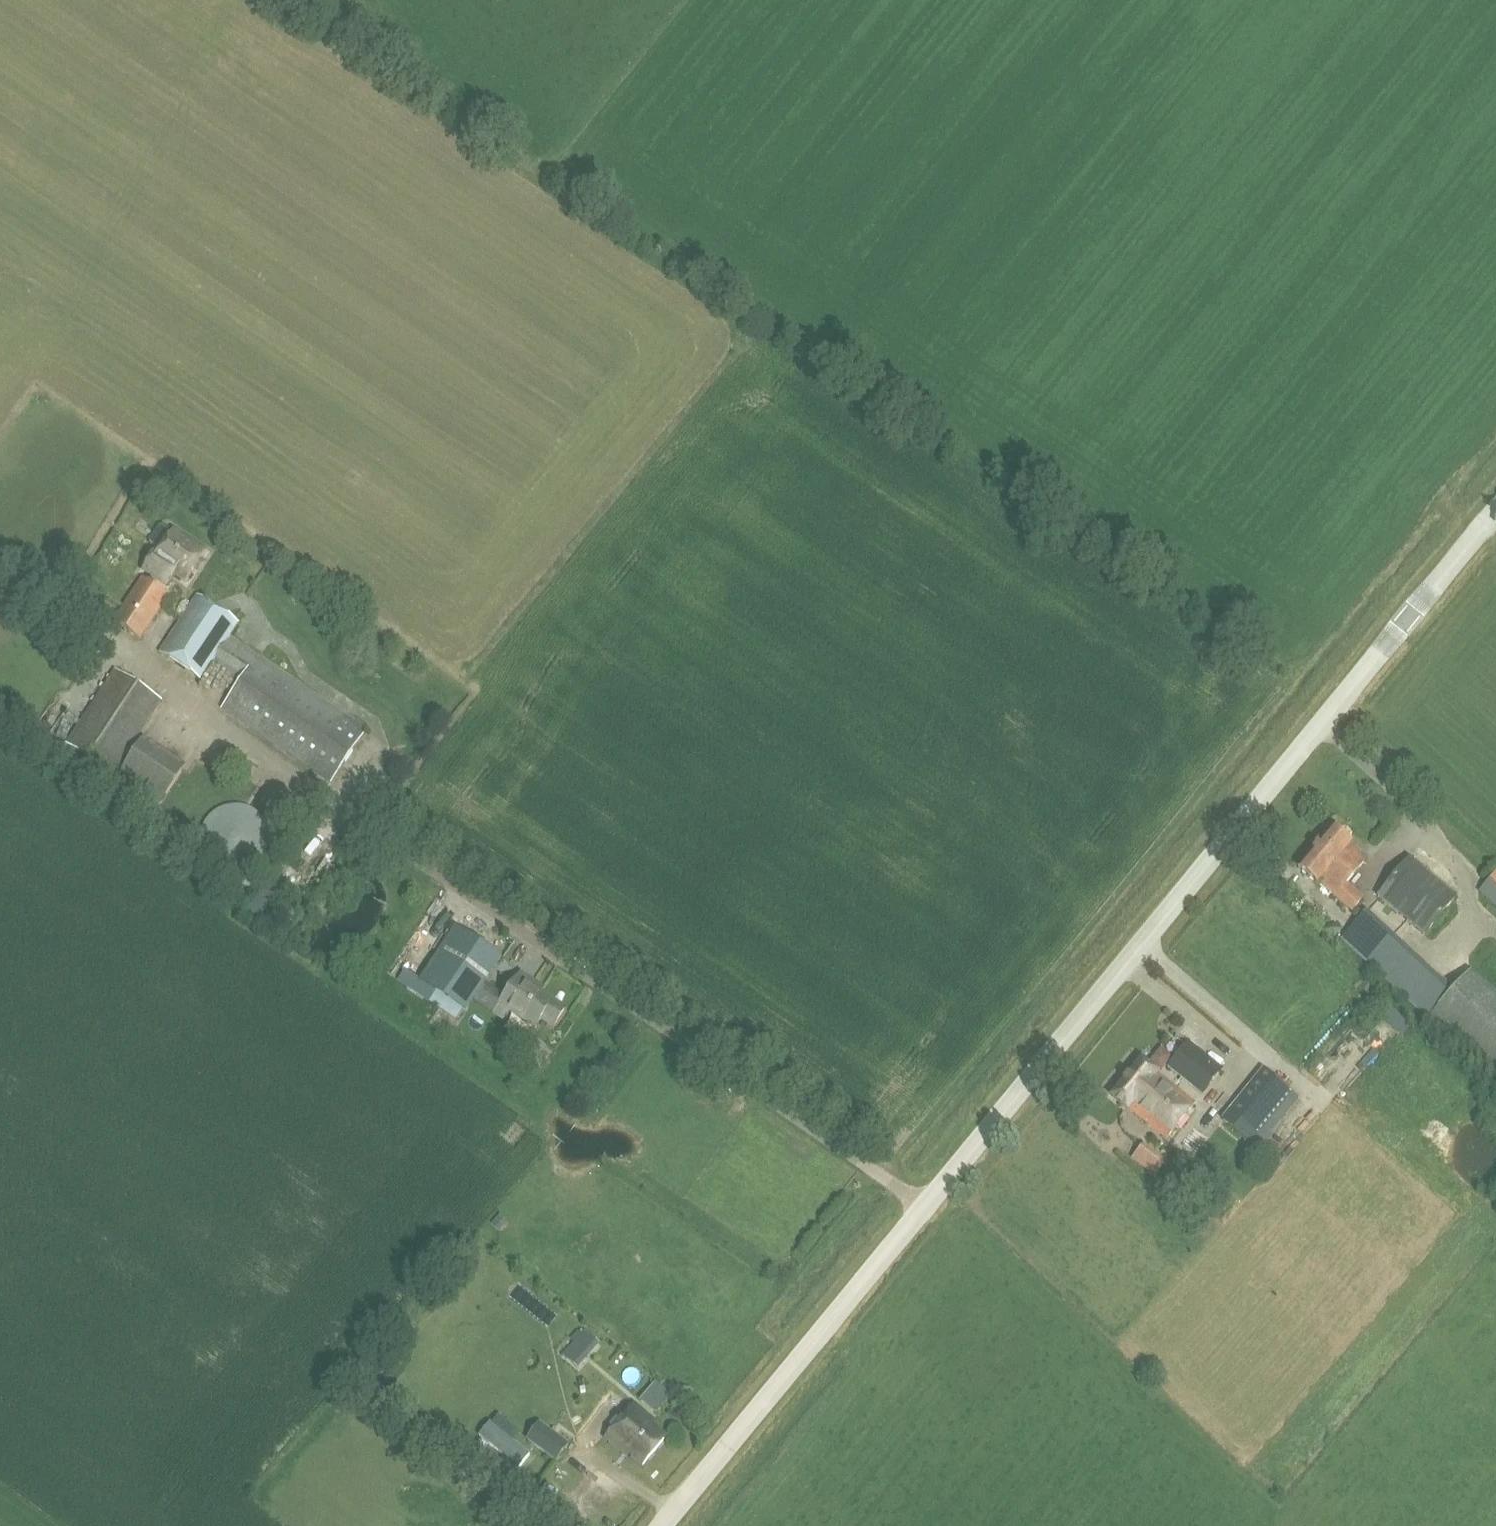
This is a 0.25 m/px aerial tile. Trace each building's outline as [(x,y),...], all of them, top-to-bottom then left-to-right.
[(167,586),(173,575),(186,583),(205,552),(172,532),(172,533),(162,527),(158,528),(149,544),(150,547),(157,552),(144,573),(167,586)] [(145,577),(115,624),(141,640),(171,594),(145,577)] [(239,683),(221,710),(332,784),(367,732),(230,640),(239,626),(198,598),(159,655),(201,684),(213,666),(239,683)] [(116,668),(65,744),(113,776),(164,701),(116,668)] [(270,838),(268,827),(263,818),(255,811),(246,807),(236,805),(226,806),(217,810),(209,817),(203,825),(200,835),(200,845),(203,855),(209,864),(218,871),(228,874),(239,875),(249,872),(258,867),(265,858),(269,849),(270,838)] [(1352,845),(1333,828),(1299,869),(1319,885),(1320,884),(1353,912),(1363,899),(1346,885),(1367,859),(1351,846),(1352,845)] [(1457,898),(1411,859),(1379,897),(1425,936),(1457,898)] [(1480,892),(1495,907),(1495,875),(1480,892)] [(1342,939),(1399,992),(1421,969),(1364,916),(1342,939)] [(464,1011),(497,960),(463,938),(430,989),(464,1011)] [(542,1020),(554,1027),(565,1010),(518,980),(500,1007),(536,1029),(542,1020)] [(1452,992),(1442,982),(1416,1009),(1428,1020),(1427,1021),(1495,1081),(1495,1047),(1444,1001),(1452,992)] [(1223,1070),(1189,1043),(1169,1068),(1203,1096),(1223,1070)] [(1166,1141),(1195,1105),(1158,1075),(1158,1074),(1143,1062),(1113,1098),(1128,1111),(1129,1110),(1166,1141)] [(1223,1122),(1247,1141),(1288,1089),(1264,1071),(1223,1122)] [(487,1236),(497,1244),(505,1235),(495,1227),(487,1236)] [(577,1338),(594,1354),(600,1348),(585,1335),(583,1337),(580,1335),(577,1338)] [(667,1439),(655,1429),(657,1425),(635,1406),(605,1440),(626,1459),(630,1455),(643,1466),(667,1439)] [(529,1454),(489,1422),(478,1436),(518,1468),(529,1454)] [(527,1440),(556,1463),(569,1447),(539,1424),(527,1440)]
